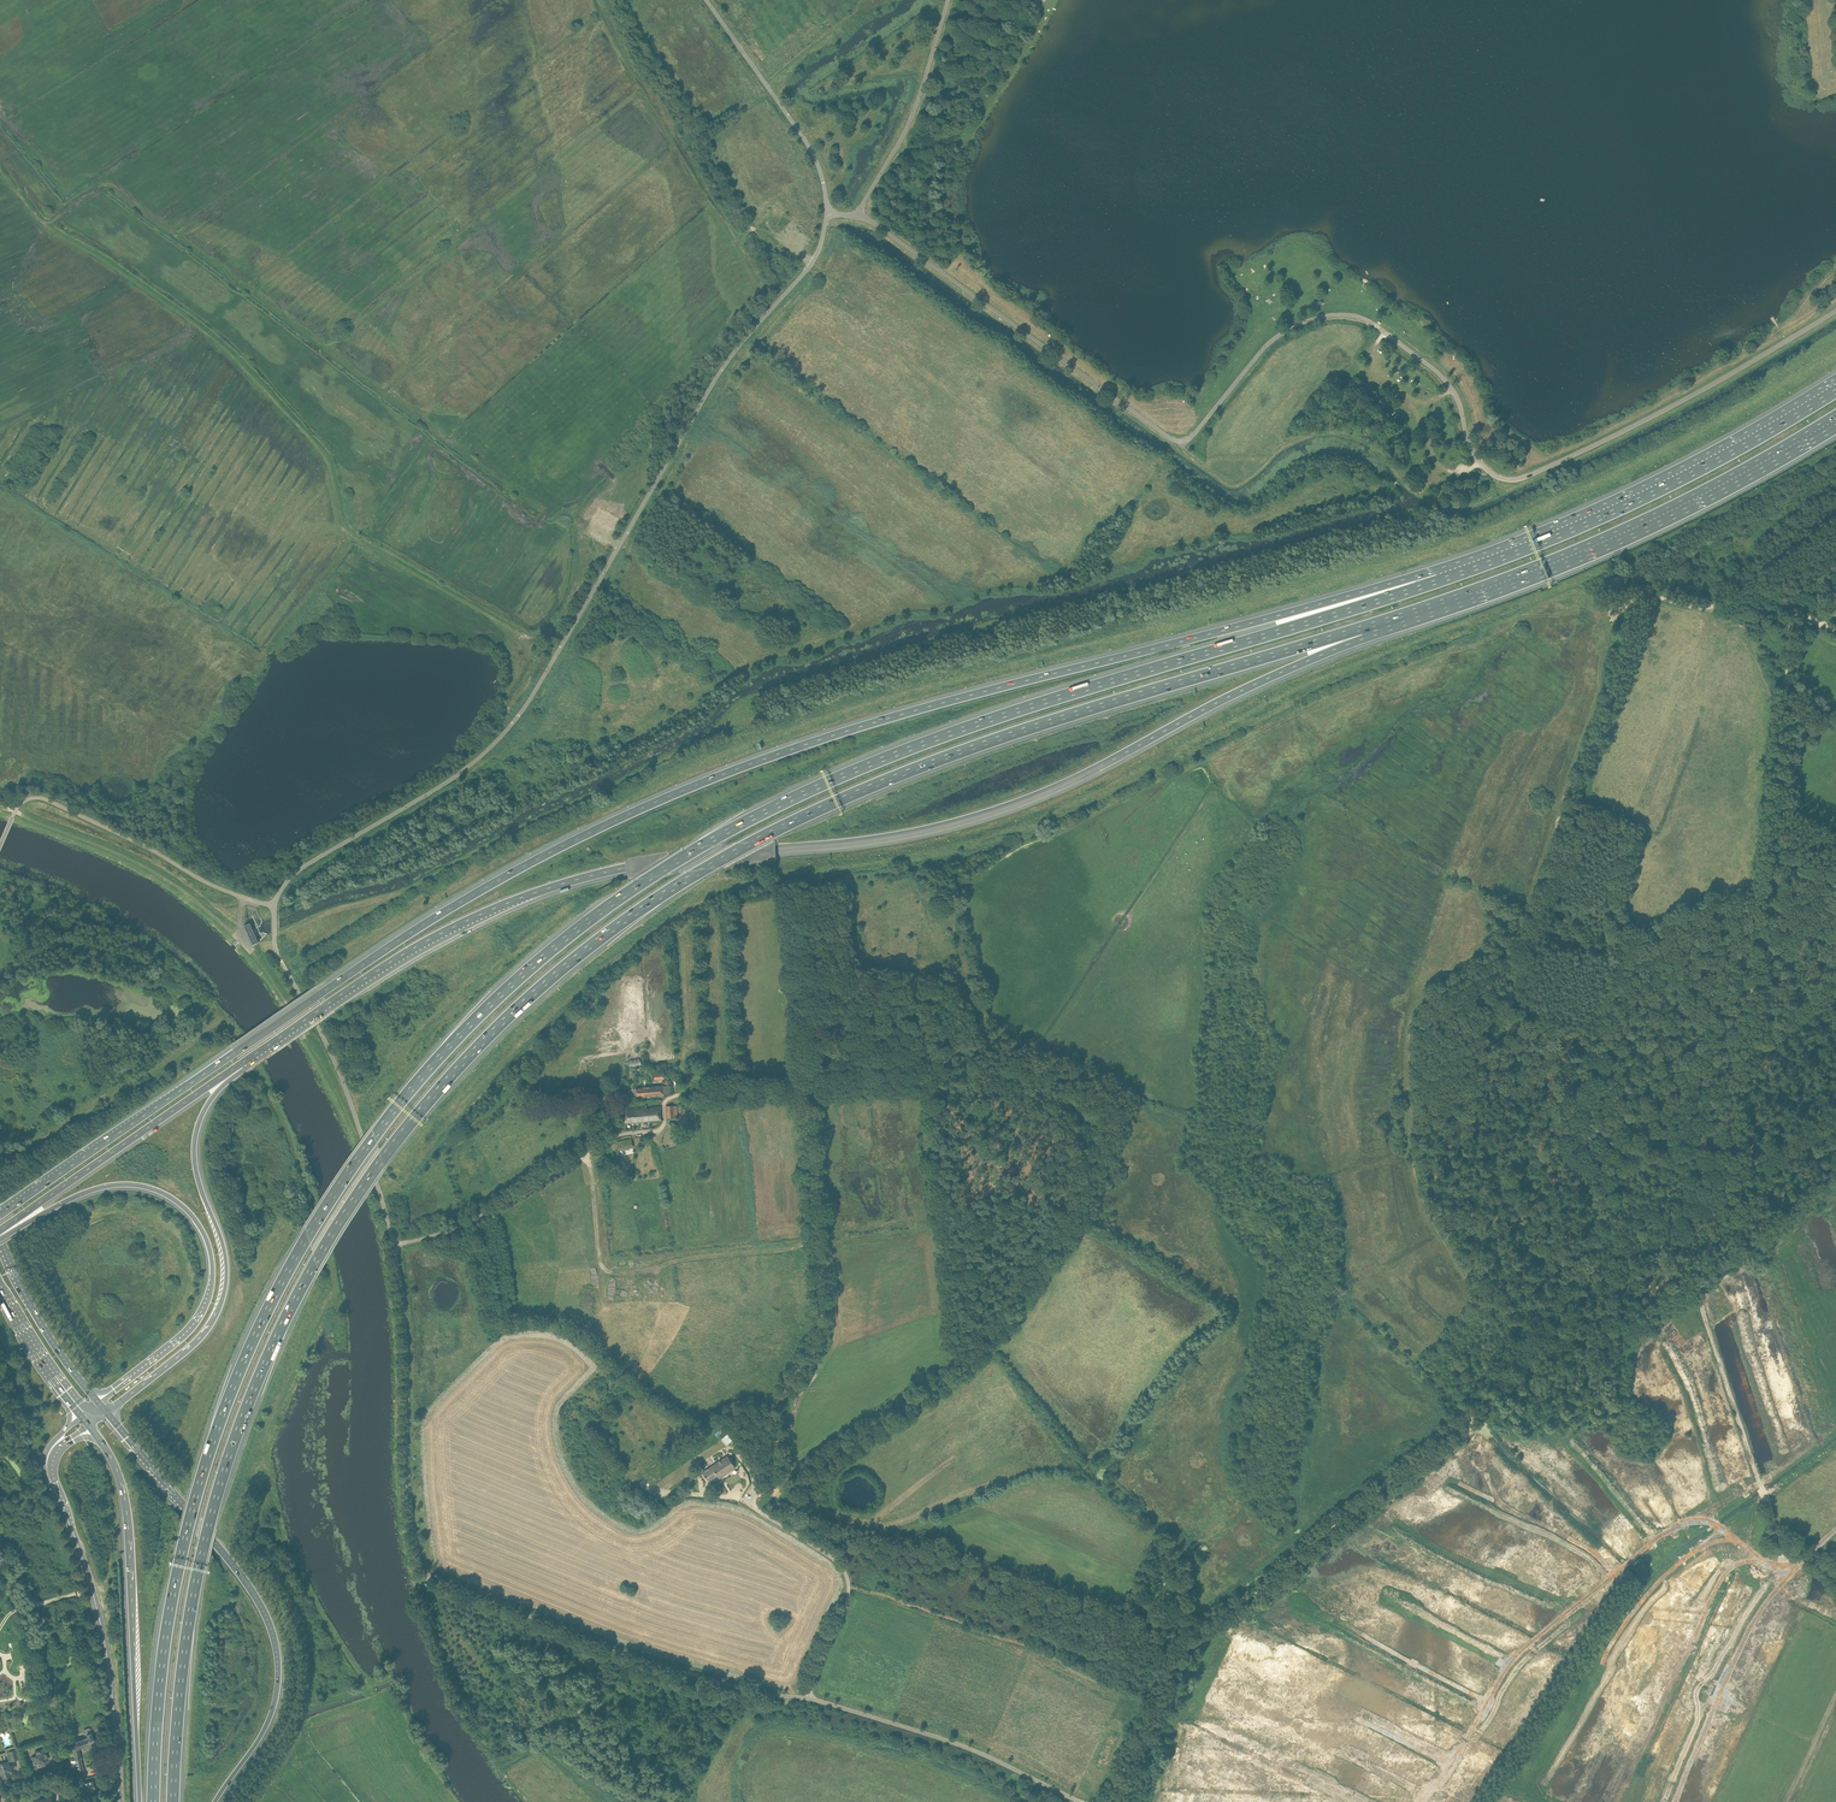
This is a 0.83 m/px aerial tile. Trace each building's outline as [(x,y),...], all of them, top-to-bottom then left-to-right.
[(1465,600),(1447,605),(1448,609),(1466,603),(1465,600)] [(250,923),(249,923),(244,925),(253,945),(258,942),(250,923)] [(628,1066),(641,1064),(640,1057),(626,1059),(628,1066)] [(834,1063),(824,1067),(827,1075),(837,1071),(834,1063)] [(652,1085),(652,1087),(642,1088),(636,1089),(636,1091),(634,1091),(634,1094),(636,1094),(636,1096),(643,1096),(670,1094),(669,1085),(668,1085),(668,1082),(662,1083),(663,1086),(654,1087),(653,1085),(652,1085)] [(677,1111),(677,1105),(666,1106),(667,1118),(678,1117),(678,1111),(677,1111)] [(632,1110),(625,1111),(626,1124),(661,1120),(661,1106),(650,1107),(650,1108),(647,1109),(646,1108),(632,1109),(632,1110)] [(631,1139),(617,1142),(618,1150),(633,1147),(631,1139)] [(726,1445),(730,1441),(726,1435),(721,1439),(726,1445)] [(719,1479),(735,1468),(727,1455),(702,1472),(708,1481),(717,1475),(719,1479)] [(18,1644),(11,1646),(17,1666),(24,1664),(18,1644)] [(98,1730),(98,1726),(98,1725),(89,1729),(88,1728),(84,1730),(87,1737),(81,1740),(71,1742),(74,1756),(80,1755),(78,1748),(81,1747),(83,1751),(92,1746),(91,1743),(95,1741),(91,1733),(98,1730)] [(36,1756),(31,1757),(34,1768),(45,1765),(43,1759),(52,1756),(49,1747),(44,1749),(43,1744),(33,1747),(36,1756)] [(18,1759),(15,1750),(9,1751),(12,1761),(18,1759)] [(83,1768),(80,1755),(74,1756),(77,1770),(83,1768)] [(0,1763),(0,1773),(1,1773),(2,1778),(12,1775),(8,1761),(0,1763)] [(76,1792),(77,1795),(89,1792),(95,1790),(94,1786),(96,1785),(95,1780),(92,1781),(75,1786),(76,1792)]
